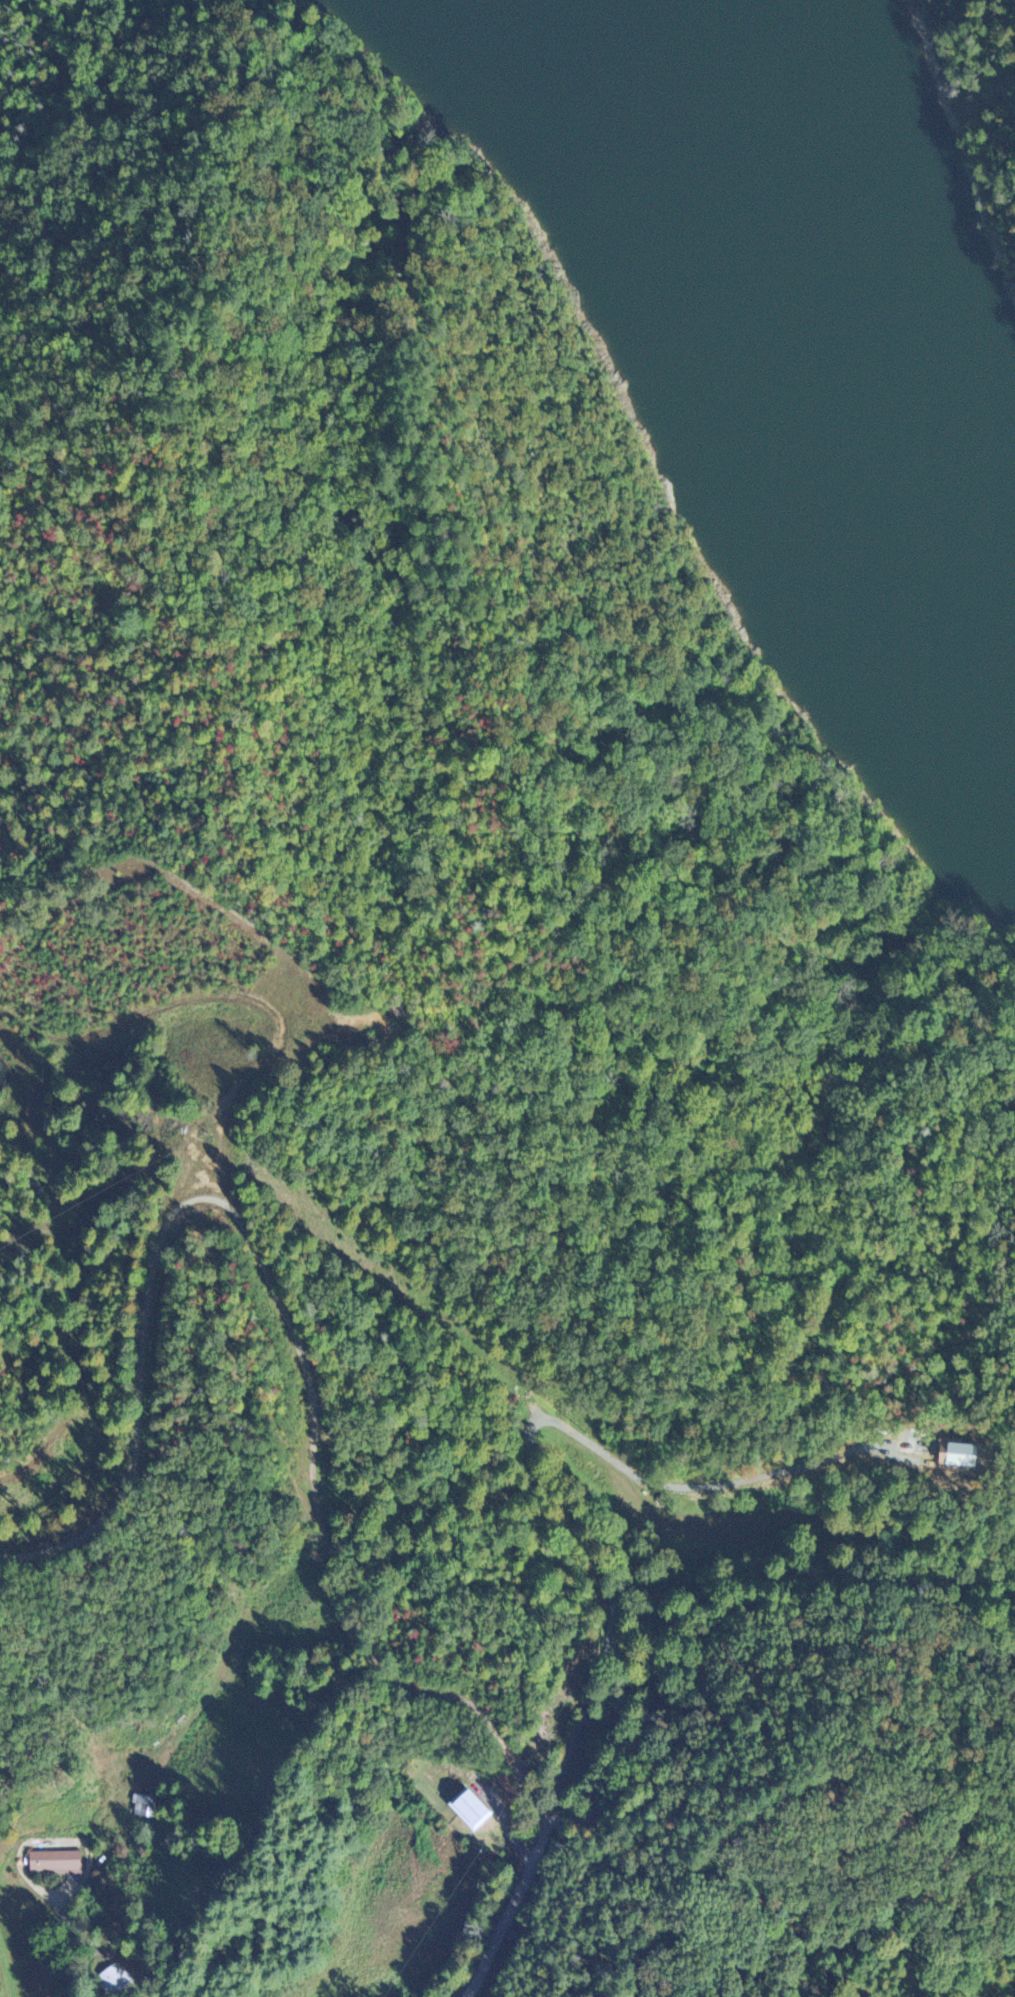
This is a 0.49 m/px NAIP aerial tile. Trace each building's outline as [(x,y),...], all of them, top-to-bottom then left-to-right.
[(470,1836),(488,1819),(463,1792),(445,1809),(470,1836)] [(78,1853),(26,1855),(27,1878),(79,1877),(78,1853)]
